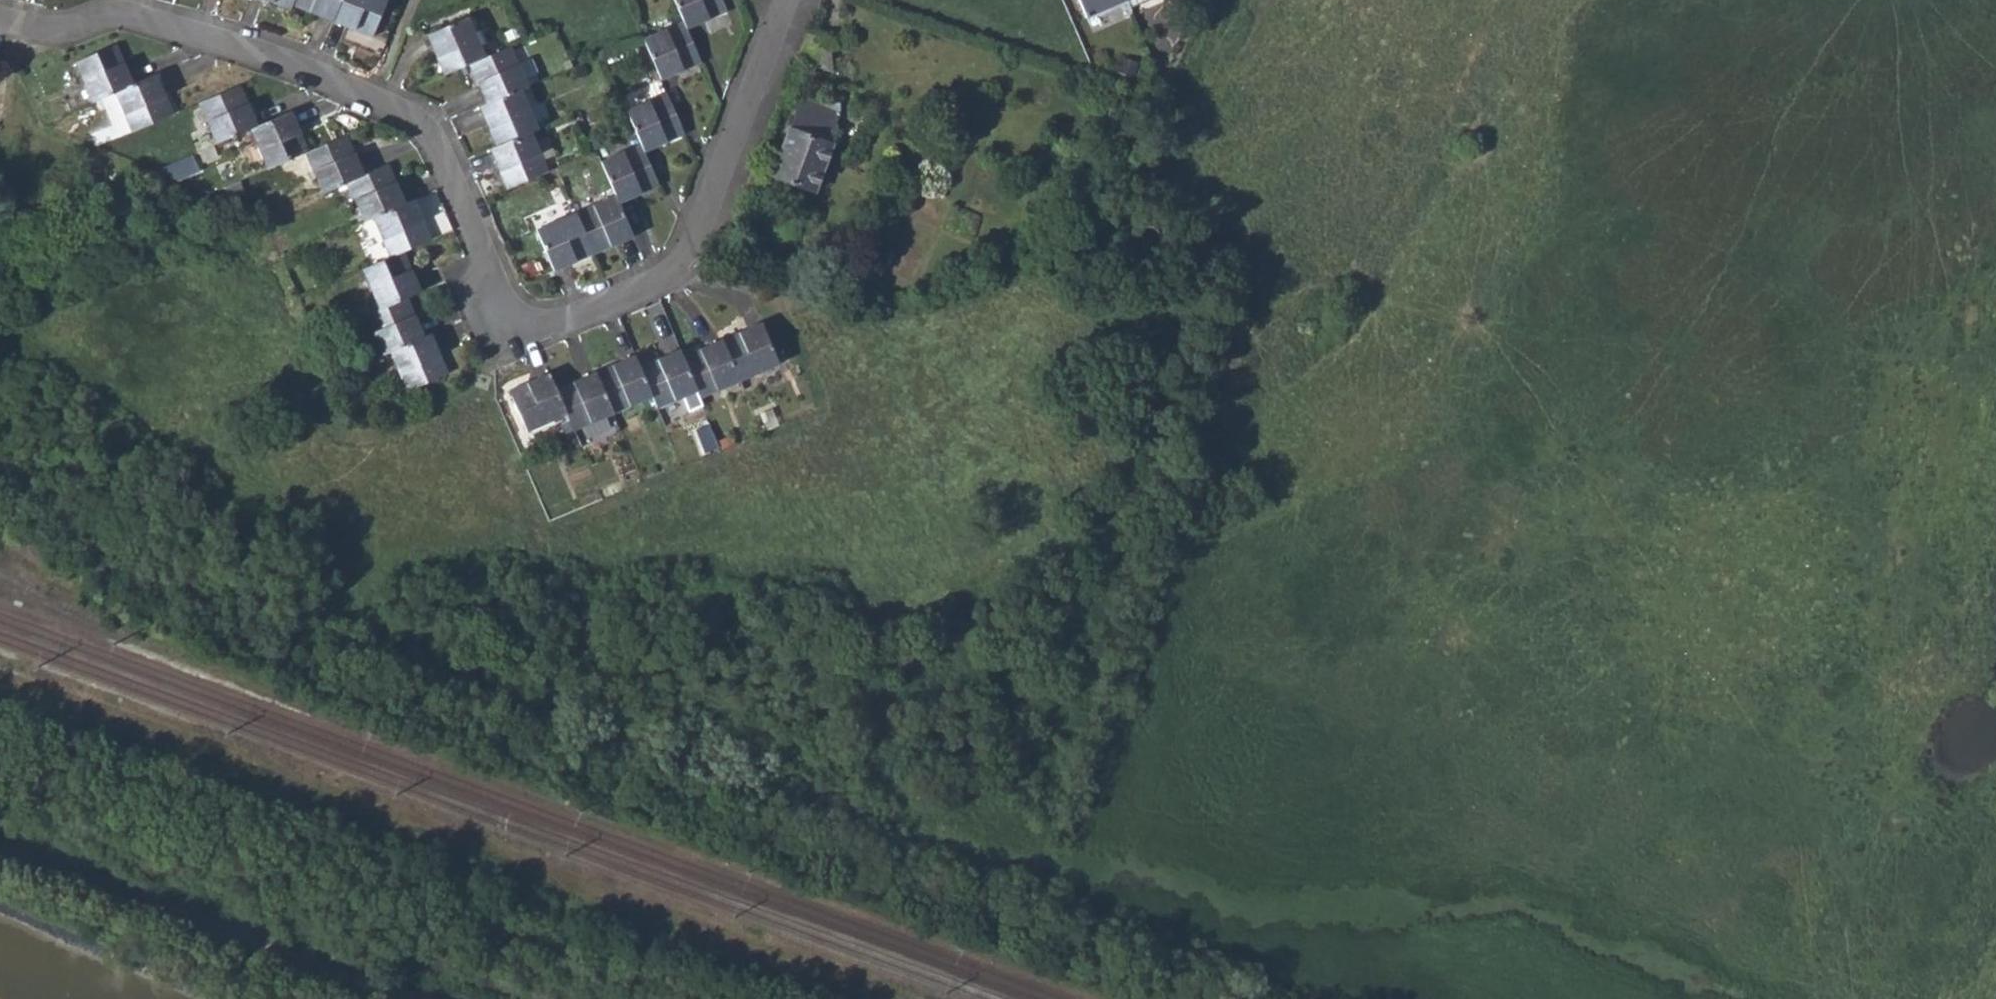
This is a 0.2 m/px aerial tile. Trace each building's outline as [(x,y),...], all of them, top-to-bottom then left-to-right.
[(289,10),(291,5),(371,37),(386,0),(264,0),(289,10)] [(643,39),(660,79),(700,62),(686,29),(726,11),(721,0),(674,0),(682,21),(643,39)] [(1125,0),(1079,0),(1086,17),(1125,0)] [(426,34),(443,74),(468,63),(485,103),(479,106),(495,146),(489,149),(505,189),(548,171),(531,132),(537,128),(521,89),(527,86),(510,45),(485,56),(468,16),(426,34)] [(74,63),(90,101),(114,92),(131,132),(172,115),(155,74),(133,83),(116,45),(74,63)] [(239,85),(199,103),(216,143),(250,129),(266,169),(305,153),(321,193),(346,182),(363,222),(371,219),(388,258),(362,270),(378,309),(365,315),(382,355),(389,352),(406,391),(447,374),(430,334),(423,336),(407,297),(420,291),(403,252),(430,241),(414,201),(405,204),(387,165),(363,175),(346,135),(308,151),(291,112),(257,126),(239,85)] [(801,97),(771,175),(814,191),(832,144),(830,143),(837,125),(835,124),(841,110),(837,92),(830,90),(824,105),(801,97)] [(600,161),(614,195),(535,230),(553,270),(632,236),(618,203),(659,186),(644,151),(683,134),(666,93),(626,110),(639,143),(600,161)] [(549,374),(509,390),(526,431),(566,413),(573,429),(651,397),(657,409),(696,393),(699,397),(778,364),(760,323),(681,356),(679,350),(640,366),(635,356),(556,389),(549,374)]
